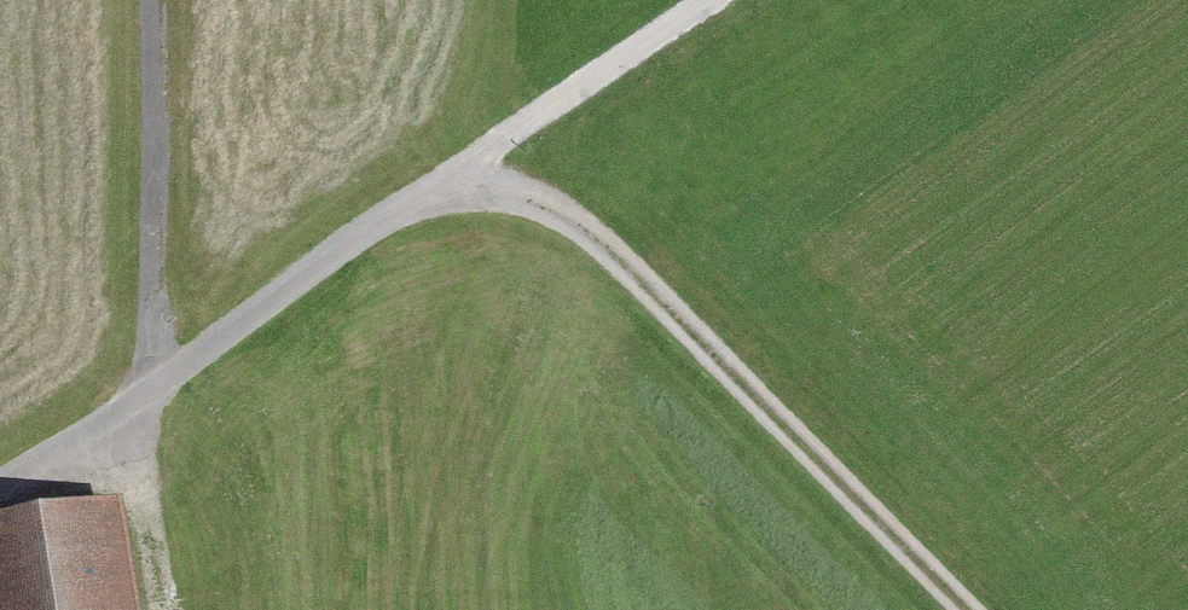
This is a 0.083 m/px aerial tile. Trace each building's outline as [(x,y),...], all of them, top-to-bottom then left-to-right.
[(172,521),(0,535),(0,609),(180,609),(172,521)]
